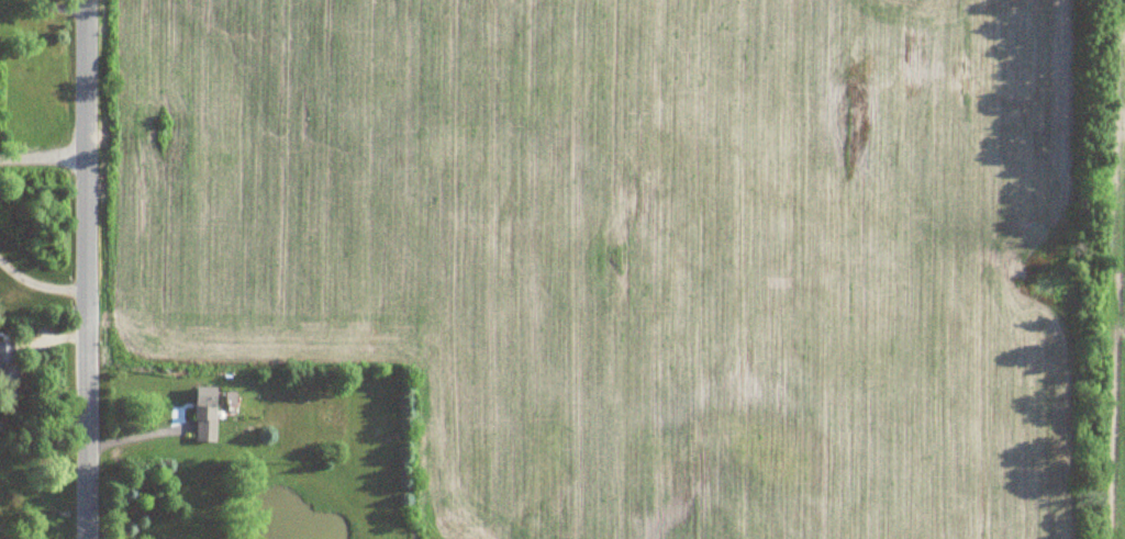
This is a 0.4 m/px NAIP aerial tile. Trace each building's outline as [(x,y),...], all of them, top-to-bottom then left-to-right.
[(17,342),(0,342),(0,397),(17,396),(17,342)] [(217,442),(217,388),(196,388),(196,442),(217,442)]
